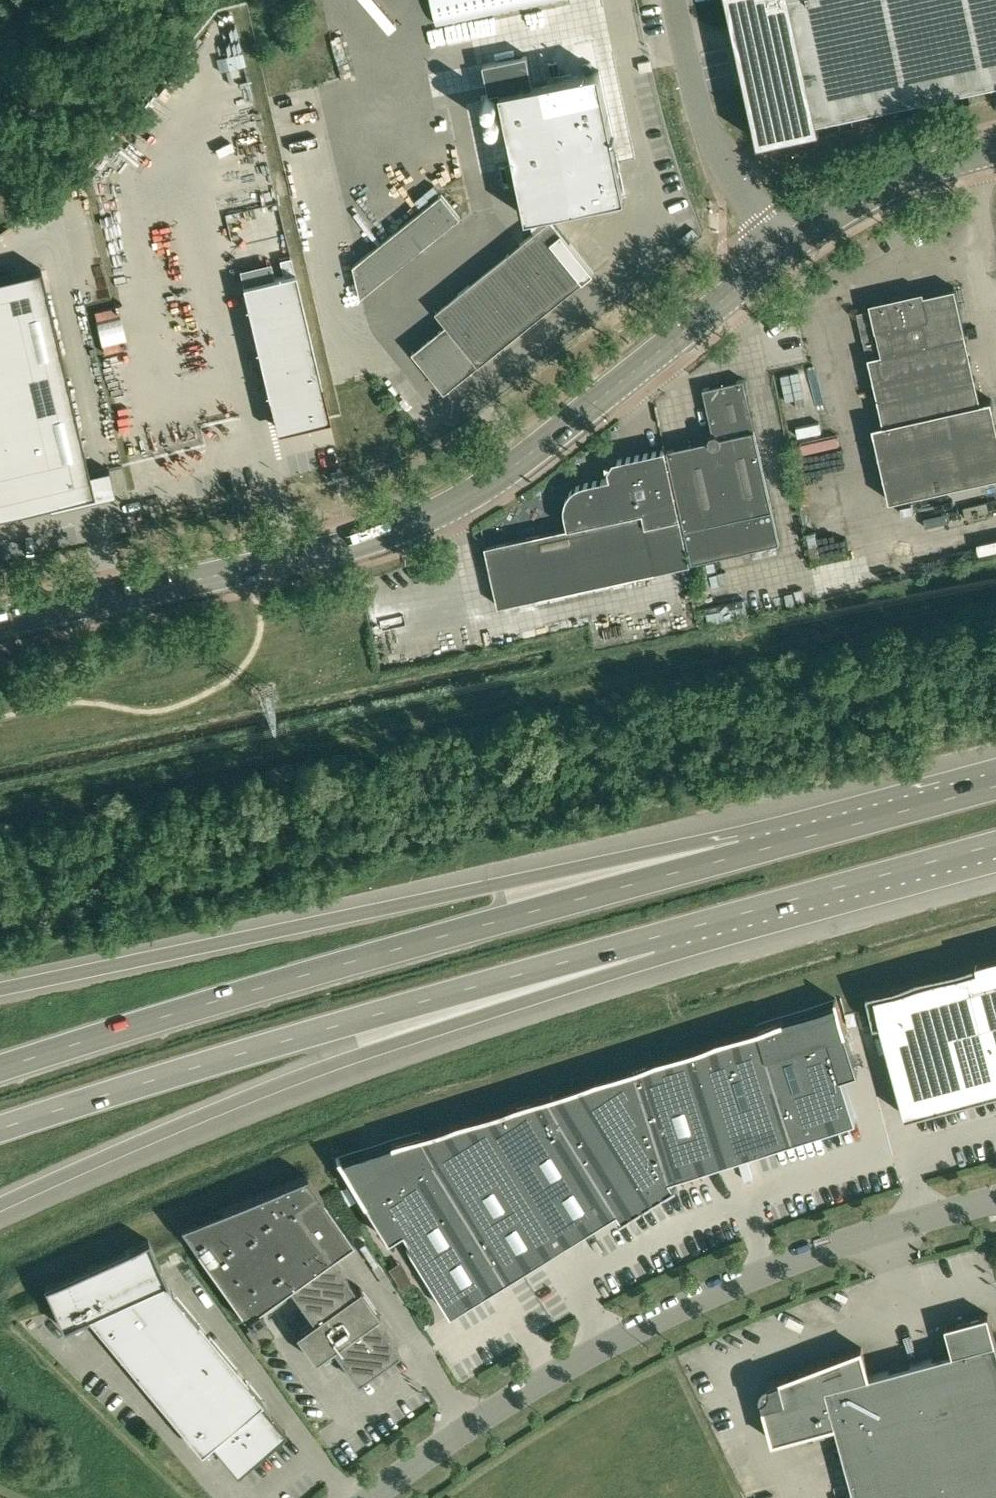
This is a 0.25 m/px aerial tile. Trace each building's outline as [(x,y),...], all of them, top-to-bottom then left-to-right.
[(437,25),(558,0),(432,0),(437,25)] [(841,116),(852,114),(901,104),(911,101),(958,91),(969,89),(995,83),(995,0),(728,0),(757,134),(760,134),(761,139),(758,139),(758,141),(820,128),(819,126),(816,127),(815,122),(841,116)] [(523,241),(436,311),(446,324),(479,364),(552,306),(594,272),(570,242),(551,218),(548,221),(546,213),(626,196),(599,70),(533,84),(527,54),(484,63),(490,93),(501,91),(527,217),(529,216),(532,233),(523,241)] [(522,196),(518,174),(510,176),(515,197),(522,196)] [(442,193),(419,212),(437,235),(461,216),(442,193)] [(292,264),(281,267),(283,276),(242,285),(271,408),(274,408),(278,428),(312,420),(329,416),(324,397),(325,397),(322,385),(322,384),(321,384),(295,273),(294,273),(292,264)] [(42,505),(43,507),(49,505),(51,505),(50,503),(60,501),(61,502),(68,501),(68,499),(94,493),(89,474),(41,268),(0,278),(0,515),(42,505)] [(871,310),(858,313),(868,357),(883,422),(873,425),(889,498),(995,474),(995,417),(992,398),(982,400),(967,340),(955,287),(924,294),(923,290),(870,302),(871,310)] [(780,541),(773,508),(744,378),(703,388),(713,433),(711,433),(709,437),(709,438),(667,448),(674,482),(684,528),(692,561),(780,541)] [(485,545),(498,605),(690,563),(665,448),(664,448),(664,449),(618,459),(609,473),(610,477),(584,482),(580,484),(576,486),(572,489),(570,492),(567,496),(565,500),(564,504),(564,508),(565,513),(568,527),(485,545)] [(867,994),(874,1023),(880,1021),(882,1027),(888,1048),(906,1115),(995,1091),(995,958),(976,963),(977,965),(867,994)] [(340,1155),(337,1156),(365,1200),(367,1204),(388,1237),(402,1228),(454,1311),(618,1210),(623,1219),(680,1184),(675,1176),(857,1119),(843,1075),(860,1070),(847,1030),(848,1030),(838,999),(836,1000),(837,1004),(784,1021),(784,1019),(631,1067),(632,1070),(634,1069),(638,1080),(559,1105),(553,1095),(555,1094),(555,1091),(394,1142),(395,1143),(343,1160),(340,1155)] [(380,1362),(398,1349),(374,1316),(378,1313),(378,1314),(379,1313),(360,1286),(355,1289),(331,1255),(353,1239),(323,1197),(323,1196),(306,1174),(180,1226),(196,1248),(197,1248),(245,1316),(250,1323),(263,1314),(258,1307),(288,1285),(313,1320),(295,1332),(315,1360),(316,1359),(315,1358),(320,1355),(324,1360),(325,1359),(324,1359),(330,1355),(331,1355),(327,1350),(332,1346),(356,1379),(373,1367),(374,1367),(374,1366),(380,1362),(381,1362),(380,1362)] [(262,1399),(246,1380),(245,1381),(236,1370),(237,1369),(208,1335),(208,1336),(199,1325),(199,1324),(164,1282),(167,1280),(148,1239),(44,1286),(56,1312),(63,1327),(65,1326),(71,1323),(76,1330),(77,1329),(83,1324),(84,1323),(81,1319),(86,1316),(86,1317),(89,1315),(201,1450),(221,1433),(247,1463),(262,1451),(263,1451),(280,1437),(279,1437),(283,1434),(286,1432),(263,1404),(263,1403),(260,1400),(262,1399)] [(945,1325),(953,1352),(914,1363),(950,1497),(961,1497),(968,1496),(968,1497),(995,1497),(995,1341),(988,1313),(945,1325)] [(274,1335),(263,1319),(246,1330),(257,1347),(274,1335)] [(914,1363),(869,1375),(862,1347),(769,1382),(770,1384),(770,1388),(769,1392),(766,1395),(763,1397),(761,1397),(773,1440),(835,1424),(855,1497),(950,1497),(914,1363)]
